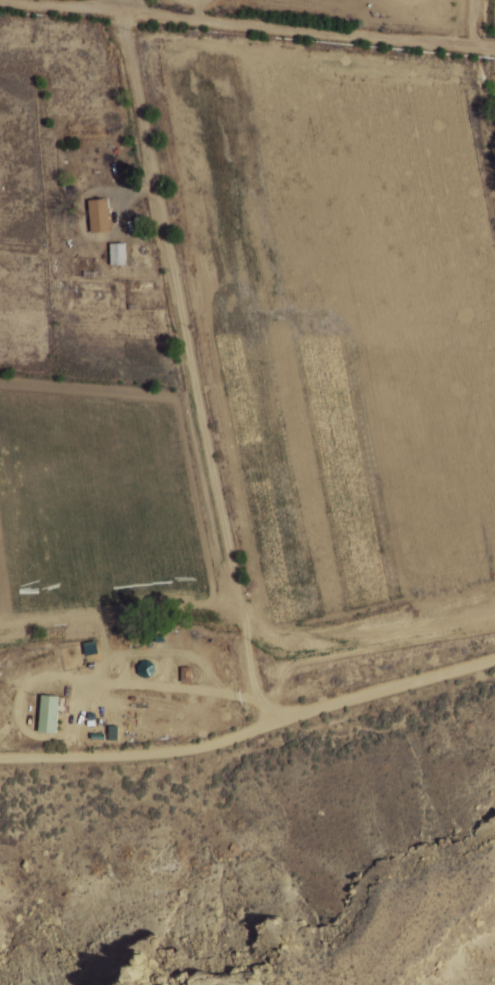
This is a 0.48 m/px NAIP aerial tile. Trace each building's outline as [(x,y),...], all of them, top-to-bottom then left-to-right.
[(109,232),(109,199),(89,199),(89,232),(109,232)] [(110,265),(126,265),(126,244),(110,244),(110,265)] [(147,680),(157,669),(146,659),(136,670),(147,680)] [(182,667),(182,682),(191,682),(191,667),(182,667)] [(59,696),(42,695),(39,733),(56,734),(59,696)]
